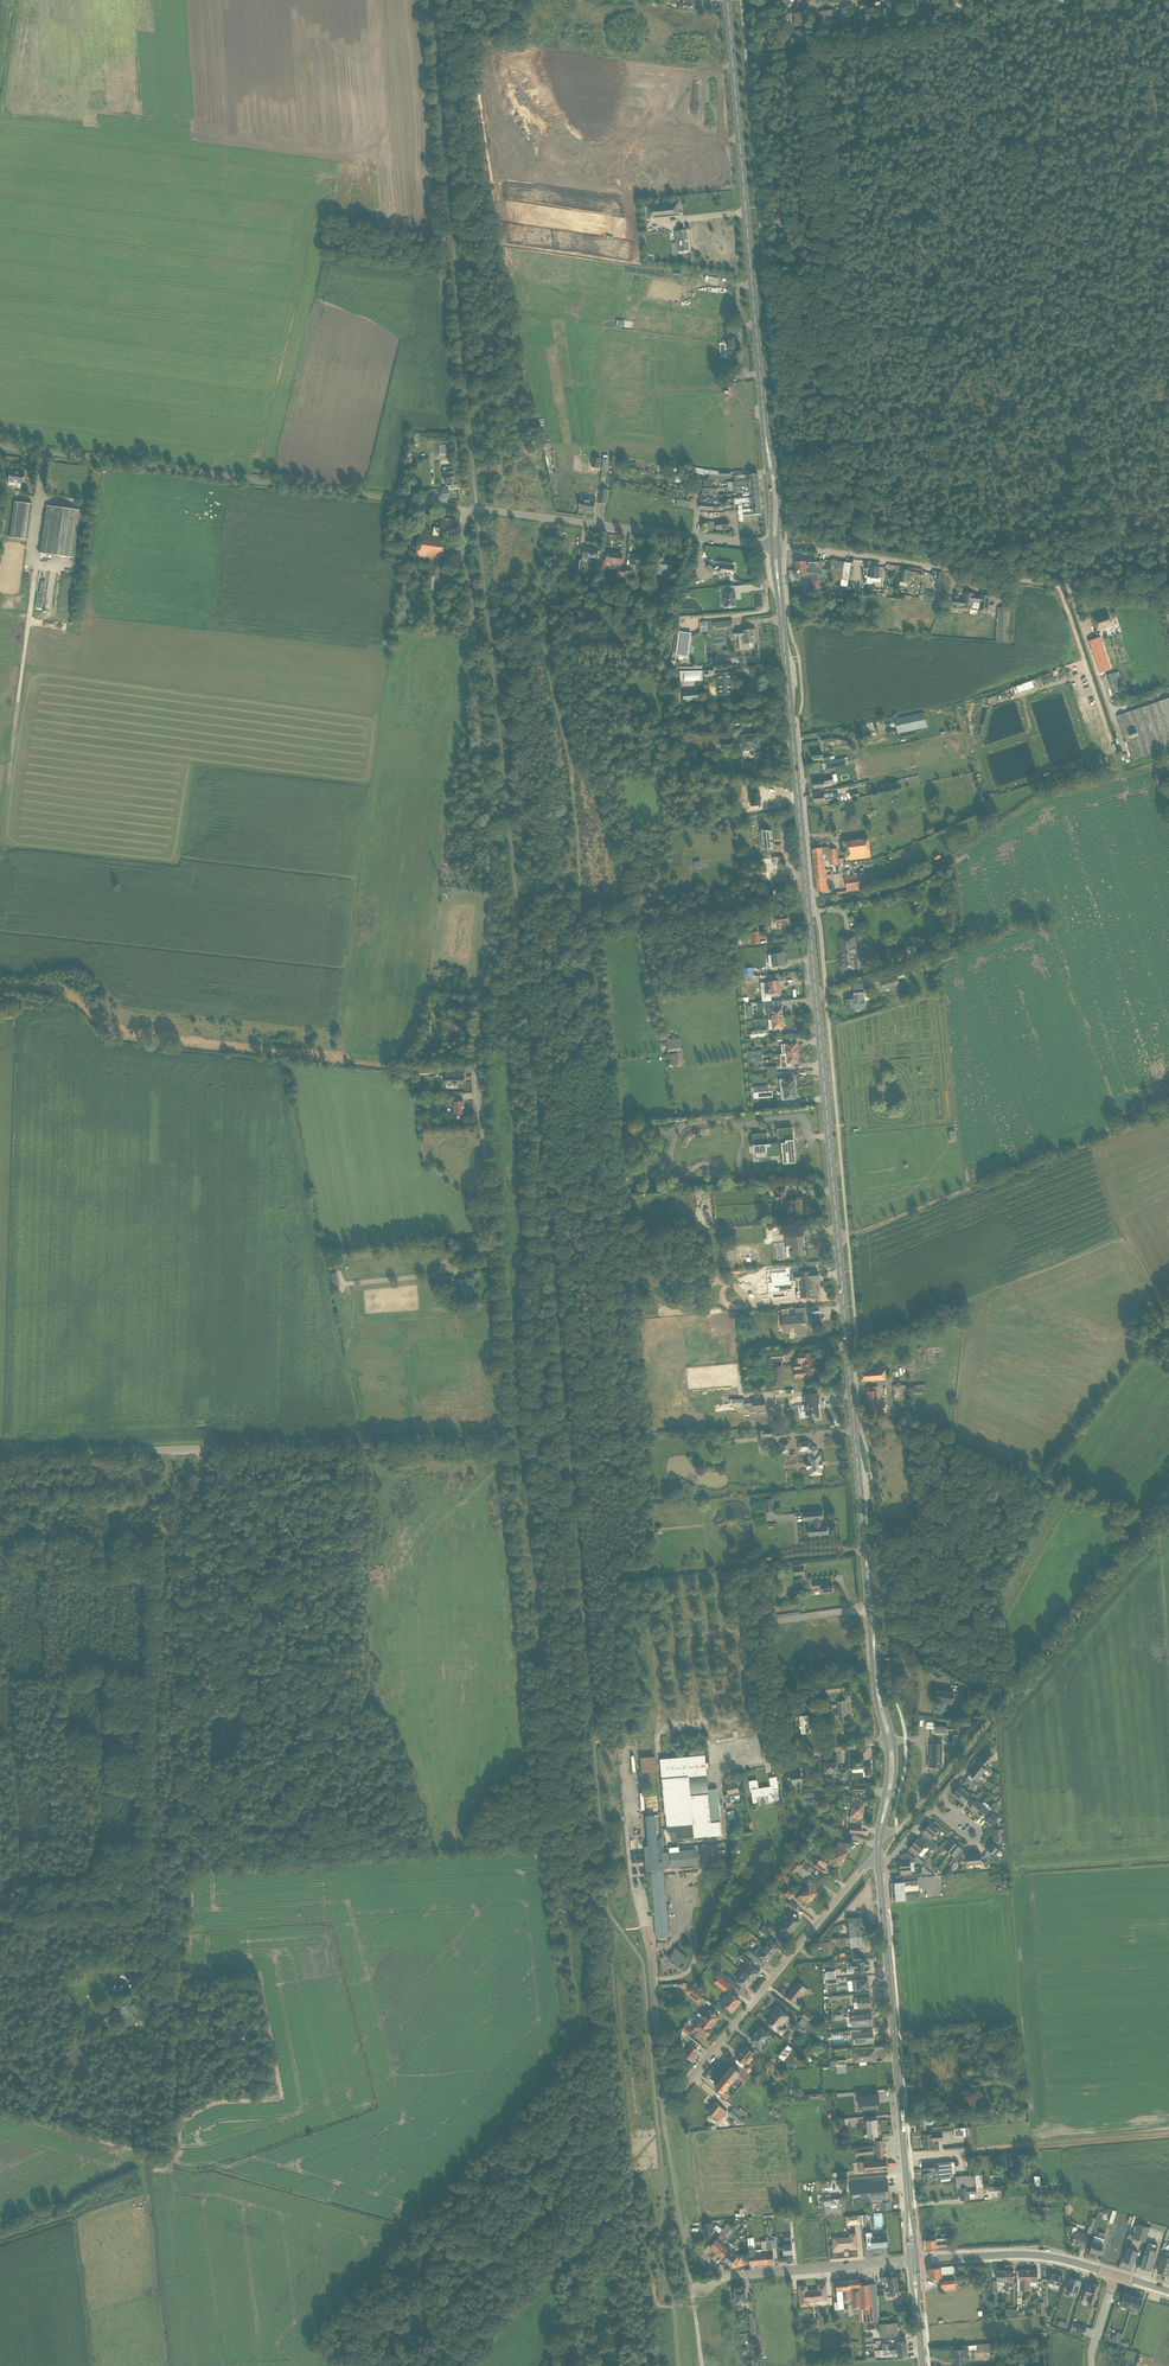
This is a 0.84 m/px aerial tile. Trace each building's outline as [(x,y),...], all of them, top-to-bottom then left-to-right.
[(677,9),(695,7),(695,0),(682,0),(683,3),(680,3),(680,5),(677,5),(677,9)] [(910,3),(910,5),(911,11),(919,11),(919,13),(923,13),(923,15),(928,15),(927,8),(919,9),(918,0),(910,0),(910,3)] [(966,0),(952,0),(951,3),(950,5),(963,9),(964,7),(966,0)] [(887,9),(883,9),(884,17),(888,16),(888,17),(896,16),(895,10),(894,4),(887,5),(887,7),(887,9)] [(868,5),(859,6),(860,12),(860,15),(865,15),(866,19),(866,21),(870,20),(870,19),(869,14),(869,11),(868,5)] [(839,9),(840,15),(841,18),(850,17),(848,8),(839,9)] [(833,11),(830,11),(820,12),(821,22),(834,20),(833,11)] [(794,27),(805,26),(804,12),(792,13),(794,27)] [(805,30),(794,31),(795,43),(807,42),(805,30)] [(680,217),(678,202),(648,205),(650,220),(680,217)] [(675,231),(677,252),(689,250),(687,230),(675,231)] [(726,355),(726,357),(722,358),(723,366),(727,366),(727,367),(729,367),(730,371),(734,371),(734,367),(735,367),(735,368),(736,368),(735,367),(737,367),(737,362),(738,361),(738,359),(739,359),(739,354),(726,355)] [(730,371),(721,372),(721,380),(731,379),(730,371)] [(444,451),(444,442),(434,442),(434,452),(444,451)] [(599,467),(600,459),(592,458),(591,466),(599,467)] [(452,467),(442,468),(443,479),(445,478),(446,484),(448,483),(448,488),(456,487),(456,481),(454,481),(454,478),(453,478),(452,467)] [(703,474),(703,473),(708,474),(708,480),(713,480),(725,482),(725,479),(730,479),(730,472),(721,472),(704,469),(689,467),(688,472),(703,474)] [(9,471),(8,482),(17,483),(16,488),(20,489),(21,484),(23,484),(25,473),(9,471)] [(441,498),(449,498),(448,489),(441,490),(441,498)] [(600,489),(598,503),(606,504),(608,490),(600,489)] [(699,503),(713,505),(714,499),(714,495),(702,494),(700,494),(699,503)] [(587,511),(594,512),(596,499),(580,497),(579,510),(587,511)] [(10,537),(27,540),(32,504),(14,502),(10,537)] [(699,503),(699,510),(713,511),(714,511),(714,507),(713,505),(699,503)] [(46,506),(40,553),(73,558),(79,510),(46,506)] [(436,563),(442,564),(446,537),(443,536),(444,529),(449,530),(451,520),(441,518),(440,524),(439,529),(437,528),(436,536),(419,533),(415,559),(436,562),(436,563)] [(716,530),(729,529),(728,521),(716,522),(716,530)] [(584,547),(583,553),(582,558),(596,559),(597,549),(592,548),(591,550),(584,549),(584,548),(584,547)] [(608,551),(606,560),(602,560),(601,568),(606,568),(607,563),(612,564),(612,561),(616,562),(616,564),(621,565),(622,554),(614,553),(614,551),(608,551)] [(631,555),(631,561),(630,565),(646,567),(648,556),(642,555),(642,556),(631,555)] [(655,557),(654,563),(653,573),(661,574),(662,570),(674,571),(675,561),(666,560),(666,562),(663,561),(663,558),(655,557)] [(805,561),(795,562),(796,569),(811,568),(811,574),(817,574),(818,578),(826,579),(829,579),(829,573),(822,573),(821,567),(820,567),(820,562),(816,562),(816,559),(805,560),(805,561)] [(830,573),(829,573),(829,579),(841,580),(840,586),(847,587),(851,563),(836,561),(836,559),(833,559),(833,560),(832,560),(830,573)] [(733,576),(734,566),(721,564),(720,565),(717,564),(714,567),(711,563),(706,566),(710,571),(713,574),(717,571),(716,570),(718,568),(720,569),(720,570),(724,570),(724,575),(727,575),(733,576)] [(441,568),(430,566),(426,592),(438,594),(441,568)] [(878,578),(879,567),(871,566),(870,577),(866,577),(866,583),(870,584),(872,584),(872,582),(880,582),(881,578),(878,578)] [(811,568),(796,569),(797,576),(803,576),(803,578),(812,577),(812,580),(810,580),(811,589),(819,587),(819,582),(826,581),(826,579),(818,578),(817,574),(811,574),(811,568)] [(901,569),(899,582),(899,585),(907,587),(908,583),(910,571),(901,569)] [(699,581),(696,572),(688,575),(691,583),(699,581)] [(62,609),(65,577),(57,576),(54,609),(62,609)] [(43,585),(43,597),(51,597),(51,585),(43,585)] [(723,587),(723,592),(725,607),(728,607),(729,608),(732,608),(732,606),(735,606),(734,598),(735,598),(735,591),(732,592),(732,586),(723,587)] [(953,602),(953,603),(954,604),(953,609),(958,609),(958,607),(964,607),(964,608),(972,609),(973,602),(979,603),(978,610),(987,611),(989,597),(973,595),(965,594),(964,601),(954,600),(954,602),(953,602)] [(998,608),(995,641),(1008,642),(1010,608),(998,608)] [(812,620),(813,610),(804,609),(803,619),(812,620)] [(1097,631),(1097,630),(1097,631),(1097,629),(1101,628),(1101,630),(1105,628),(1105,627),(1111,625),(1113,629),(1109,615),(1100,617),(1099,616),(1093,618),(1097,631)] [(733,620),(713,622),(714,629),(729,628),(730,638),(734,637),(738,637),(739,650),(748,649),(748,643),(754,642),(753,630),(747,630),(734,631),(734,630),(733,620)] [(60,630),(60,621),(52,621),(52,630),(60,630)] [(689,658),(692,633),(678,631),(675,656),(684,657),(683,661),(687,662),(688,658),(689,658)] [(713,674),(713,666),(704,666),(704,674),(713,674)] [(697,679),(696,671),(682,671),(682,679),(697,679)] [(1122,690),(1119,681),(1121,681),(1118,672),(1116,672),(1107,675),(1113,693),(1122,690)] [(729,673),(723,673),(718,673),(718,685),(721,685),(721,694),(725,694),(725,695),(727,695),(727,694),(732,694),(732,681),(729,681),(729,673)] [(1020,690),(1027,688),(1025,684),(1013,688),(1015,693),(1021,691),(1020,690)] [(699,700),(698,690),(684,691),(685,701),(699,700)] [(1117,716),(1132,760),(1168,747),(1168,698),(1117,716)] [(631,715),(637,711),(632,704),(626,709),(631,715)] [(894,719),(897,734),(927,727),(924,713),(894,719)] [(873,726),(873,723),(861,725),(863,735),(875,733),(873,726)] [(743,725),(731,726),(732,735),(744,734),(743,725)] [(746,737),(743,737),(741,737),(742,743),(741,744),(740,745),(741,747),(742,748),(742,750),(750,749),(750,747),(757,746),(756,736),(750,736),(750,735),(746,736),(746,737)] [(898,779),(898,781),(900,786),(920,781),(919,775),(898,779)] [(824,785),(834,782),(837,782),(836,778),(833,779),(833,777),(822,779),(822,781),(819,781),(813,782),(814,789),(820,788),(823,788),(822,785),(824,785)] [(878,785),(880,792),(900,788),(898,781),(878,785)] [(871,783),(863,785),(865,796),(873,794),(871,783)] [(453,796),(454,796),(455,796),(455,799),(463,800),(464,791),(456,790),(456,793),(454,793),(453,796)] [(759,791),(749,792),(751,806),(761,805),(759,791)] [(859,797),(858,792),(857,791),(849,793),(851,799),(859,797)] [(763,850),(773,849),(772,831),(761,832),(763,850)] [(846,861),(870,859),(868,840),(842,843),(846,861)] [(829,847),(812,849),(813,856),(826,855),(826,860),(829,860),(838,859),(837,849),(830,849),(829,849),(829,847)] [(938,853),(933,857),(936,862),(941,858),(938,853)] [(826,855),(813,856),(815,878),(824,877),(824,875),(828,875),(826,860),(826,855)] [(759,865),(761,865),(762,877),(774,876),(773,858),(758,859),(759,865)] [(838,859),(829,860),(830,870),(839,869),(838,863),(838,859)] [(833,895),(848,893),(848,892),(868,889),(866,872),(859,873),(859,874),(844,876),(846,891),(833,893),(833,895)] [(830,890),(829,878),(834,878),(833,874),(828,875),(825,875),(824,875),(824,877),(815,878),(816,892),(822,891),(825,891),(825,890),(830,890)] [(786,926),(790,926),(788,913),(774,914),(774,915),(770,916),(771,929),(776,928),(776,933),(782,932),(781,929),(786,929),(786,926)] [(738,946),(759,944),(758,932),(750,933),(751,937),(747,937),(746,935),(742,935),(741,928),(739,928),(738,926),(736,926),(738,946)] [(859,935),(845,937),(839,937),(839,938),(840,938),(841,954),(842,954),(844,969),(858,968),(857,953),(860,952),(859,935)] [(908,955),(909,954),(908,950),(906,949),(905,947),(891,952),(894,962),(909,957),(908,955)] [(768,955),(769,967),(773,966),(773,967),(783,966),(783,961),(784,961),(784,953),(772,954),(772,955),(768,955)] [(753,968),(741,969),(742,977),(754,976),(753,968)] [(754,976),(742,977),(742,985),(760,984),(762,1002),(767,1002),(771,1001),(771,994),(781,993),(781,985),(780,985),(780,982),(779,982),(779,981),(778,981),(777,974),(754,976)] [(896,974),(879,979),(882,989),(899,983),(896,974)] [(846,1009),(852,1009),(864,1008),(862,995),(864,995),(863,989),(853,990),(854,999),(845,1000),(846,1009)] [(771,1001),(767,1002),(768,1020),(783,1018),(782,1008),(781,1000),(771,1001)] [(784,1029),(783,1018),(768,1020),(769,1030),(773,1030),(784,1029)] [(750,1038),(768,1037),(767,1030),(750,1032),(750,1038)] [(679,1038),(666,1040),(668,1052),(681,1050),(679,1038)] [(781,1044),(782,1054),(798,1053),(797,1042),(786,1043),(786,1044),(781,1044)] [(678,1053),(670,1055),(672,1066),(680,1065),(678,1053)] [(798,1053),(782,1054),(779,1054),(781,1068),(793,1067),(793,1064),(799,1064),(798,1053)] [(428,1066),(416,1067),(417,1079),(428,1079),(428,1066)] [(465,1079),(464,1079),(464,1073),(446,1072),(445,1085),(452,1085),(452,1086),(457,1086),(457,1084),(464,1084),(464,1082),(465,1081),(465,1079)] [(780,1090),(796,1089),(795,1078),(783,1079),(779,1080),(780,1090)] [(753,1093),(770,1091),(770,1085),(758,1086),(757,1080),(752,1080),(752,1087),(753,1087),(753,1093)] [(797,1099),(796,1089),(780,1090),(781,1100),(785,1100),(785,1101),(797,1099)] [(778,1091),(770,1091),(753,1093),(754,1099),(773,1097),(778,1096),(778,1091)] [(454,1115),(464,1114),(463,1101),(452,1102),(454,1115)] [(768,1133),(753,1134),(755,1160),(770,1158),(782,1156),(782,1162),(796,1161),(794,1139),(785,1140),(785,1142),(769,1143),(768,1133)] [(790,1216),(803,1215),(801,1197),(789,1198),(786,1199),(785,1191),(787,1191),(787,1188),(785,1188),(785,1187),(775,1188),(775,1192),(776,1191),(776,1194),(775,1194),(776,1200),(777,1205),(787,1205),(787,1204),(789,1204),(790,1216)] [(686,1224),(687,1232),(696,1231),(695,1217),(684,1218),(684,1225),(686,1224)] [(790,1257),(806,1256),(804,1236),(795,1237),(794,1230),(784,1231),(786,1246),(790,1246),(790,1252),(789,1252),(790,1257)] [(812,1280),(819,1280),(818,1270),(794,1272),(794,1273),(791,1273),(792,1282),(795,1281),(795,1282),(797,1282),(798,1292),(796,1292),(796,1298),(800,1297),(801,1298),(814,1297),(812,1280)] [(330,1273),(333,1287),(339,1286),(337,1272),(330,1273)] [(468,1279),(462,1280),(458,1280),(459,1299),(464,1298),(470,1298),(470,1291),(468,1291),(468,1289),(469,1289),(468,1279)] [(796,1336),(806,1335),(805,1324),(805,1323),(807,1323),(805,1307),(795,1308),(795,1315),(789,1316),(788,1309),(782,1310),(782,1316),(783,1333),(791,1332),(790,1329),(796,1328),(796,1336)] [(916,1366),(921,1365),(921,1364),(920,1356),(924,1355),(925,1354),(924,1349),(914,1352),(916,1366)] [(772,1362),(785,1361),(784,1357),(783,1351),(771,1352),(772,1362)] [(803,1379),(813,1379),(813,1369),(813,1368),(816,1368),(816,1361),(814,1361),(813,1352),(803,1353),(797,1353),(798,1363),(793,1363),(795,1379),(803,1378),(803,1379)] [(772,1387),(783,1387),(783,1364),(772,1364),(772,1387)] [(885,1367),(866,1368),(860,1368),(861,1381),(886,1379),(885,1367)] [(926,1384),(913,1385),(914,1394),(926,1393),(926,1384)] [(894,1400),(908,1399),(907,1385),(893,1386),(894,1400)] [(878,1395),(878,1386),(867,1387),(869,1413),(886,1412),(885,1403),(879,1403),(878,1395)] [(813,1419),(820,1418),(818,1404),(819,1404),(818,1393),(804,1395),(806,1416),(809,1415),(810,1416),(812,1416),(813,1419)] [(744,1403),(745,1409),(753,1408),(753,1412),(766,1411),(765,1398),(752,1400),(752,1403),(744,1403)] [(788,1441),(779,1441),(780,1453),(789,1452),(788,1441)] [(809,1442),(798,1443),(798,1451),(805,1451),(808,1454),(808,1455),(807,1455),(808,1461),(806,1461),(807,1469),(809,1469),(809,1475),(821,1474),(821,1467),(822,1467),(822,1461),(820,1461),(820,1455),(817,1455),(817,1449),(809,1442)] [(774,1498),(764,1499),(765,1512),(775,1511),(774,1498)] [(164,1508),(158,1502),(155,1506),(161,1512),(164,1508)] [(822,1511),(803,1512),(804,1521),(813,1520),(814,1527),(808,1528),(809,1536),(819,1535),(819,1536),(820,1536),(822,1536),(823,1535),(828,1534),(827,1526),(822,1526),(821,1519),(823,1519),(822,1511)] [(793,1568),(794,1576),(805,1574),(803,1563),(793,1564),(794,1568),(793,1568)] [(329,1578),(329,1574),(316,1574),(316,1579),(326,1578),(326,1584),(329,1584),(329,1578)] [(825,1584),(824,1580),(818,1580),(813,1581),(814,1589),(822,1588),(822,1592),(824,1592),(825,1593),(826,1593),(827,1593),(828,1593),(828,1592),(829,1591),(833,1591),(832,1583),(825,1584)] [(822,1691),(823,1695),(829,1695),(829,1699),(834,1699),(834,1701),(831,1701),(832,1707),(834,1707),(834,1716),(846,1715),(845,1700),(840,1701),(839,1692),(840,1691),(839,1684),(820,1685),(821,1692),(822,1691)] [(953,1693),(941,1691),(938,1691),(937,1701),(939,1701),(941,1701),(952,1703),(953,1698),(957,1699),(958,1696),(966,1697),(967,1686),(959,1685),(958,1694),(953,1693)] [(798,1696),(798,1702),(807,1702),(807,1709),(814,1709),(814,1697),(807,1697),(807,1696),(798,1696)] [(808,1715),(800,1716),(802,1733),(810,1732),(808,1715)] [(934,1729),(946,1730),(947,1722),(935,1722),(934,1729)] [(942,1767),(942,1744),(931,1744),(930,1760),(928,1759),(928,1764),(930,1764),(930,1767),(942,1767)] [(986,1765),(994,1753),(989,1749),(987,1752),(980,1760),(985,1764),(986,1765)] [(705,1755),(663,1759),(660,1759),(665,1814),(666,1814),(667,1832),(672,1832),(672,1837),(673,1842),(683,1841),(683,1840),(686,1840),(685,1838),(687,1838),(688,1838),(695,1837),(695,1838),(695,1837),(698,1837),(698,1838),(698,1837),(721,1835),(718,1792),(715,1793),(715,1789),(708,1789),(705,1755)] [(657,1771),(655,1756),(640,1757),(641,1772),(657,1771)] [(852,1763),(852,1769),(858,1769),(858,1768),(863,1768),(863,1767),(865,1767),(865,1775),(871,1775),(871,1764),(865,1764),(865,1765),(863,1765),(863,1761),(864,1761),(864,1757),(859,1757),(859,1758),(853,1758),(853,1763),(852,1763)] [(847,1773),(847,1769),(837,1770),(837,1765),(836,1765),(835,1764),(835,1763),(824,1763),(824,1769),(824,1773),(837,1773),(837,1772),(840,1772),(840,1780),(847,1779),(847,1773)] [(993,1775),(995,1773),(986,1765),(985,1764),(983,1767),(978,1763),(973,1768),(982,1775),(986,1770),(993,1775)] [(788,1780),(792,1779),(792,1783),(796,1782),(797,1787),(802,1786),(802,1781),(801,1773),(796,1774),(795,1768),(786,1769),(788,1780)] [(982,1775),(973,1768),(968,1774),(974,1778),(972,1781),(972,1782),(981,1788),(983,1785),(977,1781),(982,1775)] [(749,1781),(750,1787),(751,1792),(752,1791),(754,1803),(754,1802),(757,1802),(756,1797),(769,1795),(769,1800),(778,1799),(777,1789),(778,1789),(776,1777),(770,1778),(771,1788),(758,1790),(757,1780),(749,1781)] [(726,1804),(731,1803),(732,1803),(731,1797),(734,1796),(734,1800),(735,1801),(736,1801),(738,1801),(739,1801),(740,1800),(740,1799),(740,1798),(739,1795),(740,1795),(737,1784),(726,1786),(728,1794),(725,1795),(726,1804)] [(958,1799),(965,1790),(964,1789),(964,1790),(959,1786),(953,1795),(958,1799)] [(812,1788),(804,1790),(805,1798),(814,1796),(812,1788)] [(958,1799),(964,1804),(968,1798),(971,1800),(975,1795),(972,1793),(971,1795),(968,1793),(966,1792),(966,1791),(965,1790),(958,1799)] [(974,1813),(982,1804),(981,1803),(980,1804),(979,1802),(976,1800),(978,1798),(975,1795),(971,1800),(974,1803),(970,1808),(971,1809),(970,1809),(974,1813)] [(864,1803),(861,1803),(861,1800),(858,1799),(858,1798),(853,1797),(852,1802),(848,1802),(847,1809),(852,1809),(863,1810),(864,1803)] [(981,1817),(985,1812),(987,1814),(992,1809),(996,1804),(993,1801),(987,1808),(985,1806),(984,1807),(982,1805),(983,1805),(982,1804),(974,1813),(979,1817),(980,1816),(981,1817)] [(852,1809),(851,1821),(856,1821),(856,1819),(859,1819),(860,1816),(863,1817),(863,1810),(852,1809)] [(992,1825),(998,1818),(997,1817),(995,1815),(993,1813),(994,1811),(992,1809),(987,1814),(990,1816),(986,1821),(987,1822),(986,1823),(991,1827),(992,1825)] [(726,1817),(726,1819),(727,1823),(727,1831),(731,1831),(730,1820),(735,1819),(733,1811),(728,1812),(729,1817),(726,1817)] [(788,1814),(778,1815),(780,1825),(789,1823),(788,1814)] [(669,1934),(663,1874),(663,1870),(660,1828),(658,1815),(646,1816),(647,1823),(649,1846),(651,1869),(651,1870),(650,1870),(656,1935),(669,1934)] [(999,1817),(998,1818),(992,1825),(995,1827),(1001,1819),(999,1817)] [(940,1832),(941,1831),(946,1835),(947,1834),(949,1836),(951,1834),(940,1824),(937,1827),(931,1822),(926,1827),(935,1834),(938,1831),(940,1832)] [(935,1834),(926,1827),(922,1833),(928,1838),(926,1841),(937,1850),(939,1848),(937,1846),(938,1845),(932,1841),(934,1840),(932,1838),(935,1834)] [(993,1841),(1001,1840),(1000,1830),(992,1830),(993,1841)] [(925,1853),(929,1848),(933,1851),(935,1852),(937,1850),(926,1841),(924,1844),(917,1838),(913,1844),(921,1851),(925,1853)] [(946,1850),(949,1853),(956,1844),(951,1840),(945,1846),(943,1844),(939,1848),(937,1850),(935,1852),(935,1853),(938,1855),(942,1850),(944,1852),(946,1850)] [(839,1842),(834,1852),(845,1857),(848,1852),(845,1850),(846,1847),(844,1846),(844,1845),(839,1842)] [(999,1859),(997,1854),(1000,1851),(991,1843),(986,1849),(992,1853),(989,1856),(995,1860),(999,1864),(1001,1861),(999,1859)] [(921,1851),(913,1844),(908,1849),(915,1855),(913,1857),(916,1860),(922,1865),(924,1862),(919,1858),(920,1856),(918,1854),(921,1851)] [(957,1854),(962,1849),(956,1844),(949,1853),(953,1856),(952,1858),(953,1859),(949,1864),(952,1867),(956,1862),(960,1857),(957,1854)] [(678,1849),(676,1849),(676,1851),(670,1852),(671,1867),(679,1867),(698,1865),(697,1850),(679,1851),(678,1849)] [(834,1852),(829,1863),(834,1866),(835,1864),(838,1865),(839,1863),(842,1864),(845,1857),(834,1852)] [(914,1862),(916,1860),(913,1857),(906,1852),(903,1855),(907,1858),(906,1859),(907,1860),(899,1861),(900,1868),(911,1867),(914,1867),(914,1862)] [(978,1865),(981,1864),(980,1854),(979,1854),(979,1853),(973,1854),(975,1865),(976,1865),(976,1864),(978,1864),(978,1865)] [(975,1865),(973,1854),(968,1854),(968,1855),(966,1855),(967,1866),(971,1866),(971,1865),(973,1864),(973,1865),(975,1865)] [(816,1863),(805,1855),(803,1858),(821,1872),(825,1867),(817,1862),(816,1863)] [(814,1869),(804,1861),(801,1865),(811,1872),(814,1869)] [(789,1869),(795,1873),(800,1866),(795,1862),(789,1869)] [(911,1867),(900,1868),(900,1876),(903,1875),(903,1879),(924,1877),(924,1874),(920,1874),(920,1873),(914,1874),(914,1871),(911,1872),(911,1867)] [(808,1885),(805,1890),(814,1897),(818,1892),(816,1890),(817,1888),(815,1886),(816,1884),(810,1879),(806,1884),(808,1885)] [(896,1902),(920,1899),(918,1881),(894,1883),(896,1902)] [(788,1888),(783,1893),(790,1899),(795,1894),(788,1888)] [(805,1890),(797,1899),(801,1903),(803,1901),(805,1903),(807,1901),(809,1903),(814,1897),(805,1890)] [(787,1904),(795,1911),(798,1907),(790,1900),(787,1904)] [(788,1916),(785,1919),(795,1927),(800,1921),(796,1917),(798,1915),(790,1909),(786,1914),(787,1914),(786,1914),(788,1916)] [(848,1919),(849,1939),(862,1937),(861,1929),(860,1929),(859,1923),(862,1923),(862,1917),(848,1919)] [(780,1921),(776,1926),(784,1933),(785,1931),(789,1934),(795,1927),(785,1919),(782,1923),(780,1921)] [(771,1924),(768,1928),(775,1934),(778,1930),(771,1924)] [(770,1933),(763,1927),(760,1930),(767,1936),(770,1933)] [(750,1932),(749,1934),(758,1942),(760,1939),(750,1932)] [(850,1947),(862,1946),(862,1937),(849,1939),(850,1947)] [(771,1940),(765,1948),(773,1954),(777,1950),(775,1948),(778,1945),(771,1940)] [(832,1941),(822,1942),(823,1956),(833,1955),(832,1941)] [(773,1954),(765,1948),(764,1948),(760,1944),(754,1952),(758,1956),(760,1958),(765,1961),(767,1958),(769,1959),(773,1954)] [(668,1959),(669,1959),(673,1962),(672,1963),(674,1965),(674,1964),(679,1967),(678,1967),(679,1967),(680,1962),(682,1963),(682,1961),(684,1961),(685,1959),(686,1960),(687,1960),(688,1958),(675,1948),(674,1950),(675,1951),(673,1952),(674,1954),(672,1955),(673,1956),(668,1959)] [(747,1955),(753,1960),(755,1961),(758,1958),(750,1951),(747,1955)] [(753,1960),(747,1955),(744,1952),(740,1957),(749,1964),(753,1960)] [(868,1972),(867,1961),(851,1962),(846,1963),(847,1973),(855,1973),(868,1972)] [(750,1965),(743,1973),(752,1980),(756,1975),(754,1974),(757,1971),(750,1965)] [(120,1977),(128,1979),(131,1968),(123,1966),(120,1977)] [(827,1979),(836,1978),(835,1970),(826,1971),(826,1973),(823,1973),(823,1979),(827,1979)] [(737,1981),(739,1983),(744,1987),(746,1984),(747,1985),(752,1980),(743,1973),(737,1981)] [(729,1977),(726,1980),(739,1990),(741,1987),(729,1977)] [(853,1991),(869,1989),(868,1979),(852,1980),(853,1991)] [(724,1980),(719,1986),(725,1991),(729,1985),(724,1980)] [(786,1996),(795,2003),(801,1995),(803,1997),(809,1990),(799,1982),(786,1996)] [(692,1988),(688,1993),(698,2001),(702,1996),(692,1988)] [(721,2002),(728,2007),(732,2011),(740,2001),(730,1993),(726,1999),(725,1998),(721,2002)] [(854,2009),(871,2007),(870,1997),(855,1998),(855,2002),(853,2002),(854,2009)] [(790,2017),(777,2006),(764,2021),(782,2036),(787,2030),(782,2026),(790,2017)] [(710,2009),(702,2020),(711,2027),(719,2017),(710,2009)] [(807,2022),(813,2015),(807,2010),(801,2017),(802,2018),(807,2022)] [(852,2027),(872,2025),(871,2019),(872,2018),(871,2014),(851,2016),(852,2027)] [(802,2018),(798,2023),(803,2028),(804,2026),(816,2036),(822,2040),(825,2036),(807,2022),(802,2018)] [(692,2031),(695,2033),(700,2037),(701,2035),(704,2038),(712,2028),(711,2027),(702,2020),(692,2031)] [(241,2025),(237,2025),(239,2037),(248,2035),(246,2024),(242,2025),(242,2024),(241,2024),(241,2025)] [(685,2025),(681,2029),(688,2035),(692,2030),(685,2025)] [(750,2040),(760,2049),(772,2034),(761,2026),(750,2040)] [(688,2035),(681,2029),(681,2034),(690,2042),(689,2043),(691,2045),(684,2053),(692,2060),(696,2055),(695,2054),(698,2050),(701,2045),(688,2035)] [(873,2036),(873,2032),(850,2034),(850,2031),(840,2031),(840,2036),(848,2035),(848,2039),(850,2039),(851,2044),(873,2043),(872,2036),(873,2036)] [(778,2057),(783,2061),(793,2050),(788,2045),(778,2057)] [(736,2058),(745,2065),(754,2053),(745,2046),(736,2058)] [(875,2060),(874,2050),(854,2051),(855,2062),(875,2060)] [(731,2065),(723,2076),(732,2083),(737,2077),(744,2083),(748,2079),(731,2065)] [(728,2095),(724,2092),(732,2083),(723,2076),(715,2086),(720,2090),(717,2093),(725,2099),(728,2095)] [(862,2111),(877,2109),(877,2102),(879,2102),(878,2094),(857,2095),(858,2106),(861,2105),(862,2111)] [(716,2117),(720,2120),(727,2112),(715,2102),(708,2111),(715,2118),(716,2117)] [(756,2113),(759,2106),(752,2104),(750,2111),(756,2113)] [(740,2117),(743,2114),(734,2107),(732,2110),(728,2113),(743,2125),(745,2122),(744,2121),(745,2120),(740,2117)] [(848,2118),(841,2119),(841,2128),(848,2127),(848,2126),(849,2126),(848,2118)] [(915,2130),(926,2129),(925,2123),(937,2122),(936,2120),(936,2118),(914,2120),(915,2130)] [(864,2137),(878,2136),(877,2119),(866,2120),(867,2130),(864,2130),(864,2137)] [(954,2128),(954,2136),(966,2135),(965,2127),(954,2128)] [(943,2140),(942,2133),(922,2135),(923,2147),(937,2145),(936,2141),(943,2140)] [(859,2172),(888,2169),(887,2160),(884,2160),(883,2140),(876,2141),(877,2160),(859,2162),(859,2172)] [(951,2162),(923,2164),(924,2182),(936,2181),(937,2182),(938,2183),(940,2182),(941,2182),(941,2180),(941,2176),(943,2176),(943,2175),(952,2174),(955,2174),(954,2162),(951,2162)] [(956,2188),(959,2188),(986,2186),(985,2177),(982,2177),(982,2175),(955,2176),(956,2188)] [(890,2201),(889,2201),(887,2179),(869,2181),(869,2186),(862,2187),(863,2199),(870,2199),(871,2203),(879,2202),(880,2209),(891,2208),(890,2201)] [(1048,2185),(1035,2185),(1035,2194),(1048,2194),(1048,2185)] [(990,2186),(986,2186),(959,2188),(960,2200),(970,2199),(969,2193),(988,2192),(996,2191),(996,2189),(1000,2189),(1000,2186),(989,2186),(990,2186)] [(1048,2207),(1047,2201),(1038,2202),(1039,2207),(1036,2207),(1036,2204),(1033,2204),(1033,2207),(1036,2207),(1036,2208),(1037,2208),(1037,2210),(1038,2210),(1039,2211),(1033,2211),(1034,2216),(1052,2215),(1052,2207),(1048,2207)] [(739,2208),(739,2214),(736,2214),(736,2216),(744,2216),(744,2213),(743,2213),(743,2208),(739,2208)] [(846,2225),(861,2224),(861,2215),(845,2216),(846,2225)] [(1093,2227),(1096,2218),(1090,2216),(1088,2225),(1093,2227)] [(703,2228),(704,2237),(707,2239),(709,2239),(717,2231),(713,2227),(713,2223),(704,2224),(705,2227),(703,2228)] [(714,2251),(734,2229),(727,2223),(719,2233),(720,2234),(710,2247),(714,2251)] [(1133,2237),(1145,2241),(1149,2227),(1137,2223),(1133,2237)] [(1077,2247),(1082,2249),(1087,2233),(1076,2230),(1077,2227),(1073,2226),(1070,2234),(1074,2236),(1072,2244),(1078,2246),(1077,2247)] [(714,2251),(719,2255),(730,2242),(728,2241),(736,2231),(734,2229),(714,2251)] [(880,2247),(888,2246),(887,2234),(886,2234),(886,2232),(886,2231),(885,2231),(884,2230),(883,2230),(882,2231),(881,2232),(877,2233),(878,2248),(880,2248),(880,2247)] [(878,2248),(877,2233),(872,2233),(872,2231),(866,2232),(867,2248),(876,2247),(876,2248),(878,2248)] [(851,2249),(857,2249),(856,2232),(849,2233),(849,2236),(833,2237),(834,2252),(842,2251),(843,2250),(843,2248),(851,2247),(851,2249)] [(927,2248),(948,2246),(948,2240),(936,2241),(935,2233),(929,2234),(929,2239),(926,2240),(927,2248)] [(1094,2253),(1099,2254),(1104,2239),(1094,2235),(1089,2252),(1094,2253)] [(724,2259),(732,2250),(740,2240),(737,2238),(732,2244),(730,2242),(719,2255),(724,2259)] [(750,2265),(756,2264),(755,2250),(754,2238),(748,2238),(750,2258),(750,2265)] [(768,2263),(774,2262),(772,2240),(766,2241),(768,2263)] [(783,2254),(793,2253),(791,2240),(786,2241),(787,2244),(783,2244),(783,2254)] [(768,2263),(766,2241),(761,2241),(761,2249),(755,2250),(756,2264),(768,2263)] [(698,2255),(703,2251),(698,2245),(693,2249),(698,2255)] [(1144,2268),(1150,2270),(1156,2251),(1146,2247),(1140,2267),(1144,2268)] [(1127,2248),(1123,2262),(1132,2264),(1135,2255),(1137,2256),(1138,2251),(1127,2248)] [(732,2266),(743,2265),(742,2254),(738,2255),(732,2250),(724,2259),(732,2266)] [(1168,2275),(1168,2270),(1168,2257),(1164,2255),(1158,2273),(1161,2273),(1161,2274),(1162,2274),(1162,2273),(1168,2275)] [(929,2278),(942,2277),(942,2274),(955,2273),(955,2265),(928,2268),(929,2278)] [(1037,2282),(1037,2269),(1020,2270),(1021,2290),(1030,2290),(1030,2282),(1037,2282)] [(1005,2285),(1005,2270),(997,2270),(997,2281),(993,2281),(993,2292),(997,2292),(997,2285),(1005,2285)] [(1008,2285),(1013,2285),(1013,2271),(1008,2271),(1008,2270),(1005,2270),(1005,2285),(1005,2290),(1008,2290),(1008,2285)] [(1060,2286),(1062,2277),(1051,2273),(1048,2282),(1060,2286)] [(885,2282),(886,2292),(898,2291),(897,2276),(881,2277),(881,2282),(885,2282)] [(1066,2289),(1077,2292),(1081,2280),(1070,2277),(1066,2289)] [(858,2314),(862,2314),(860,2284),(859,2279),(842,2280),(842,2281),(841,2281),(842,2289),(844,2289),(845,2303),(852,2302),(853,2304),(848,2304),(847,2304),(843,2305),(844,2315),(858,2314)] [(941,2291),(956,2289),(957,2289),(957,2286),(955,2287),(955,2279),(940,2281),(941,2291)] [(843,2305),(842,2289),(841,2281),(836,2281),(838,2301),(834,2302),(835,2316),(844,2315),(843,2305)] [(860,2284),(862,2314),(863,2322),(867,2321),(874,2321),(879,2321),(875,2283),(860,2284)] [(825,2300),(827,2300),(826,2284),(817,2284),(818,2289),(807,2290),(807,2285),(798,2286),(800,2307),(809,2306),(809,2302),(818,2301),(818,2303),(819,2304),(821,2305),(823,2305),(824,2304),(825,2302),(825,2300)] [(1083,2299),(1093,2302),(1098,2286),(1093,2284),(1092,2285),(1088,2284),(1083,2299)] [(741,2302),(747,2302),(746,2288),(735,2289),(736,2309),(738,2310),(741,2310),(742,2308),(741,2302)] [(1023,2306),(1030,2306),(1030,2298),(1025,2298),(1025,2299),(1023,2299),(1023,2304),(1022,2304),(1022,2291),(1019,2291),(1019,2289),(1017,2289),(1017,2309),(1017,2310),(1018,2310),(1018,2315),(1024,2314),(1024,2309),(1023,2310),(1023,2306)] [(1121,2306),(1130,2308),(1133,2296),(1124,2293),(1121,2306)] [(1135,2308),(1139,2309),(1142,2299),(1133,2296),(1130,2308),(1129,2310),(1134,2312),(1135,2308)] [(1035,2309),(1035,2307),(1028,2308),(1028,2310),(1027,2310),(1028,2314),(1028,2315),(1031,2315),(1031,2314),(1036,2314),(1036,2309),(1035,2309)] [(1070,2329),(1084,2335),(1087,2327),(1073,2322),(1070,2329)] [(880,2336),(898,2335),(897,2323),(879,2324),(880,2336)] [(1111,2334),(1110,2340),(1119,2342),(1120,2332),(1115,2331),(1115,2335),(1111,2334)] [(866,2342),(866,2350),(874,2350),(873,2345),(876,2345),(875,2341),(866,2342)] [(882,2344),(882,2350),(907,2348),(906,2341),(896,2342),(897,2345),(889,2345),(889,2343),(882,2344)] [(968,2349),(977,2349),(977,2352),(991,2351),(990,2343),(966,2346),(966,2347),(968,2347),(968,2349)] [(955,2363),(969,2362),(968,2349),(953,2350),(954,2355),(955,2355),(955,2363)]
